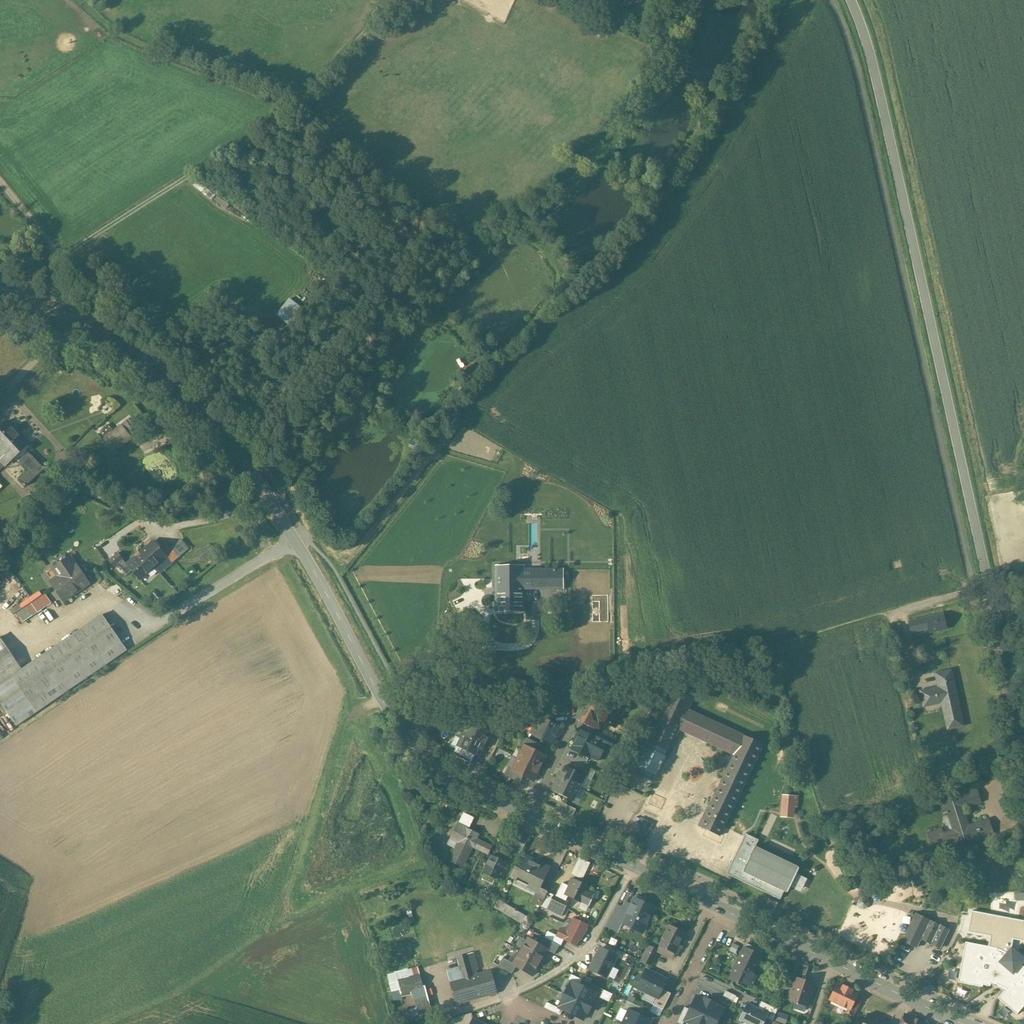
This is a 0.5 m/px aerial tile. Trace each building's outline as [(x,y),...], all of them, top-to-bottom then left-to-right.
[(291,297),(278,314),(291,325),(305,308),(291,297)] [(133,422),(130,418),(122,424),(133,437),(138,444),(146,438),(141,433),(146,429),(137,419),(133,422)] [(6,421),(0,426),(0,440),(4,444),(0,448),(0,458),(5,463),(6,464),(14,457),(12,454),(25,442),(6,421)] [(107,424),(100,431),(105,436),(112,429),(107,424)] [(122,424),(102,440),(113,453),(133,437),(122,424)] [(45,469),(29,452),(19,461),(28,470),(19,479),(26,486),(45,469)] [(159,548),(153,541),(141,552),(143,555),(143,554),(154,567),(166,557),(159,548)] [(179,557),(166,542),(159,548),(166,557),(172,564),(179,557)] [(211,546),(202,551),(206,557),(214,552),(211,546)] [(118,553),(109,561),(114,567),(118,564),(123,559),(118,553)] [(143,555),(135,562),(132,559),(127,564),(127,565),(122,569),(127,574),(132,570),(140,580),(154,567),(143,554),(143,555)] [(75,566),(70,557),(54,567),(60,576),(51,582),(63,600),(89,582),(77,565),(75,566)] [(123,559),(118,564),(122,569),(127,565),(127,564),(123,559)] [(523,566),(497,566),(497,611),(523,611),(523,588),(523,570),(523,566)] [(563,569),(523,570),(523,588),(555,588),(563,588),(563,569)] [(571,599),(571,570),(563,569),(563,588),(555,588),(555,599),(571,599)] [(199,590),(209,581),(207,578),(196,586),(199,590)] [(46,593),(18,613),(24,622),(53,602),(46,593)] [(20,670),(12,676),(37,712),(127,650),(102,614),(20,670)] [(946,616),(930,619),(930,620),(913,624),(916,633),(931,630),(932,634),(949,630),(946,616)] [(0,641),(0,702),(16,726),(37,712),(12,676),(20,670),(0,641)] [(964,725),(952,672),(939,675),(942,688),(924,692),(927,706),(945,702),(951,728),(964,725)] [(673,689),(649,742),(650,742),(667,750),(668,751),(678,729),(688,710),(693,698),(673,689)] [(624,709),(605,700),(598,715),(601,716),(600,719),(606,722),(615,726),(624,709)] [(435,707),(424,705),(422,715),(433,718),(435,707)] [(443,709),(435,707),(433,718),(440,721),(443,709)] [(735,756),(708,813),(706,812),(699,827),(720,837),(764,746),(725,728),(721,726),(688,710),(678,729),(735,756)] [(560,727),(541,717),(536,726),(537,729),(534,734),(552,743),(560,727)] [(600,719),(598,722),(589,717),(585,724),(600,731),(601,732),(606,722),(600,719)] [(491,731),(470,721),(464,733),(485,744),(491,731)] [(596,738),(582,731),(573,749),(589,757),(591,752),(600,757),(605,746),(607,743),(596,738)] [(601,732),(600,731),(596,738),(607,743),(605,746),(611,749),(616,739),(601,732)] [(485,744),(464,733),(461,738),(458,745),(476,754),(479,756),(485,744)] [(476,754),(458,745),(461,738),(456,736),(450,746),(456,749),(453,755),(461,761),(463,756),(472,760),(476,754)] [(667,750),(650,742),(647,748),(646,747),(637,766),(656,776),(665,756),(664,756),(667,750)] [(546,756),(527,746),(524,751),(522,752),(519,758),(540,768),(546,756)] [(472,760),(463,756),(461,761),(469,766),(472,760)] [(540,768),(519,758),(516,763),(517,766),(515,771),(534,780),(540,768)] [(584,775),(565,765),(559,777),(580,788),(582,782),(582,780),(584,775)] [(596,772),(589,769),(586,776),(592,779),(596,772)] [(580,788),(559,777),(553,790),(572,799),(574,794),(577,793),(580,788)] [(977,792),(960,797),(946,802),(942,803),(945,813),(944,813),(945,815),(949,813),(954,831),(944,834),(942,829),(931,832),(936,846),(957,840),(957,842),(972,838),(972,837),(992,831),(989,820),(969,826),(963,807),(981,802),(977,792)] [(796,796),(781,795),(780,817),(795,818),(796,796)] [(642,819),(639,831),(652,834),(654,821),(642,819)] [(465,827),(456,823),(449,838),(458,843),(465,827)] [(478,834),(465,827),(458,843),(449,861),(461,867),(471,846),(488,854),(492,847),(476,839),(478,834)] [(798,870),(754,848),(757,842),(746,836),(726,874),(780,902),(785,892),(787,893),(798,870)] [(448,856),(434,850),(433,854),(436,861),(435,864),(443,867),(448,856)] [(504,863),(491,856),(483,873),(497,880),(501,873),(505,864),(504,863)] [(539,865),(526,859),(515,881),(538,891),(536,895),(532,902),(540,906),(547,893),(550,887),(542,883),(549,869),(540,864),(539,865)] [(515,866),(505,861),(504,863),(505,864),(501,873),(510,877),(515,866)] [(588,886),(572,878),(564,893),(581,901),(586,891),(588,886)] [(586,891),(581,901),(589,904),(594,895),(586,891)] [(549,906),(550,904),(554,896),(547,893),(540,906),(543,907),(547,909),(549,906)] [(568,903),(554,896),(550,904),(549,906),(547,909),(562,916),(568,903)] [(654,906),(635,898),(629,911),(623,922),(642,931),(654,906)] [(589,904),(581,901),(579,906),(587,910),(589,904)] [(527,919),(503,905),(500,910),(524,924),(527,919)] [(622,908),(612,929),(619,932),(623,922),(629,911),(622,908)] [(949,930),(916,914),(903,941),(917,947),(921,939),(940,948),(949,930)] [(588,925),(574,918),(567,931),(561,928),(557,935),(575,944),(581,939),(588,925)] [(960,921),(956,928),(962,931),(966,924),(960,921)] [(686,932),(670,925),(661,946),(679,954),(682,947),(680,946),(686,932)] [(559,946),(544,937),(539,945),(547,949),(554,954),(559,946)] [(539,945),(529,939),(521,951),(540,962),(547,949),(539,945)] [(1022,966),(1014,976),(998,962),(1006,952),(997,949),(965,943),(958,982),(983,987),(983,985),(989,986),(990,983),(1005,991),(999,998),(1017,1013),(1023,1005),(1023,967),(1022,966)] [(745,949),(731,978),(747,985),(753,973),(753,972),(761,956),(760,956),(763,951),(748,944),(745,949)] [(649,945),(642,961),(651,965),(658,950),(649,945)] [(1006,952),(998,962),(1014,976),(1022,966),(1023,964),(1023,958),(1011,947),(1006,952)] [(617,956),(600,948),(590,970),(606,977),(617,956)] [(521,951),(514,963),(514,964),(517,965),(517,966),(533,975),(540,962),(521,951)] [(467,954),(459,956),(462,969),(460,970),(461,974),(463,973),(465,979),(470,977),(473,976),(467,954)] [(514,963),(503,957),(498,966),(512,974),(517,966),(517,965),(514,964),(514,963)] [(809,967),(797,962),(792,977),(796,978),(802,980),(804,974),(806,975),(809,967)] [(667,980),(646,970),(638,988),(658,997),(662,989),(667,980)] [(420,972),(390,981),(395,998),(411,993),(412,998),(426,994),(420,972)] [(473,976),(470,977),(476,997),(496,992),(491,972),(473,976)] [(465,979),(452,982),(458,1002),(476,997),(470,977),(465,979)] [(802,980),(796,978),(789,999),(797,1002),(800,1001),(808,1003),(814,984),(802,980)] [(596,993),(572,981),(565,995),(591,1007),(594,1001),(592,1001),(596,993)] [(843,987),(838,985),(831,999),(850,1009),(856,997),(857,994),(852,991),(852,990),(844,986),(843,987)] [(671,993),(662,989),(658,997),(654,1005),(663,1009),(671,993)] [(603,996),(611,1000),(614,993),(606,990),(603,996)] [(591,1007),(565,995),(559,1008),(583,1020),(587,1012),(588,1013),(591,1007)] [(696,996),(690,1010),(685,1021),(692,1023),(700,1023),(711,1001),(705,999),(704,1000),(696,996)] [(427,997),(417,1000),(420,1010),(429,1007),(427,997)] [(856,997),(850,1009),(848,1013),(854,1015),(862,1000),(856,997)] [(711,1001),(700,1023),(716,1023),(723,1009),(716,1006),(716,1004),(711,1001)] [(747,1004),(739,1021),(746,1023),(764,1023),(769,1014),(747,1004)] [(677,1023),(679,1023),(683,1023),(685,1021),(690,1010),(685,1007),(677,1023)] [(412,1009),(404,1010),(405,1021),(413,1020),(412,1009)] [(629,1010),(623,1023),(626,1023),(650,1023),(651,1020),(629,1010)] [(454,1019),(456,1023),(472,1023),(473,1020),(474,1020),(471,1013),(454,1019)] [(867,1014),(863,1023),(885,1023),(875,1019),(876,1018),(867,1014)] [(906,1014),(905,1014),(905,1015),(901,1023),(926,1023),(906,1014)]
